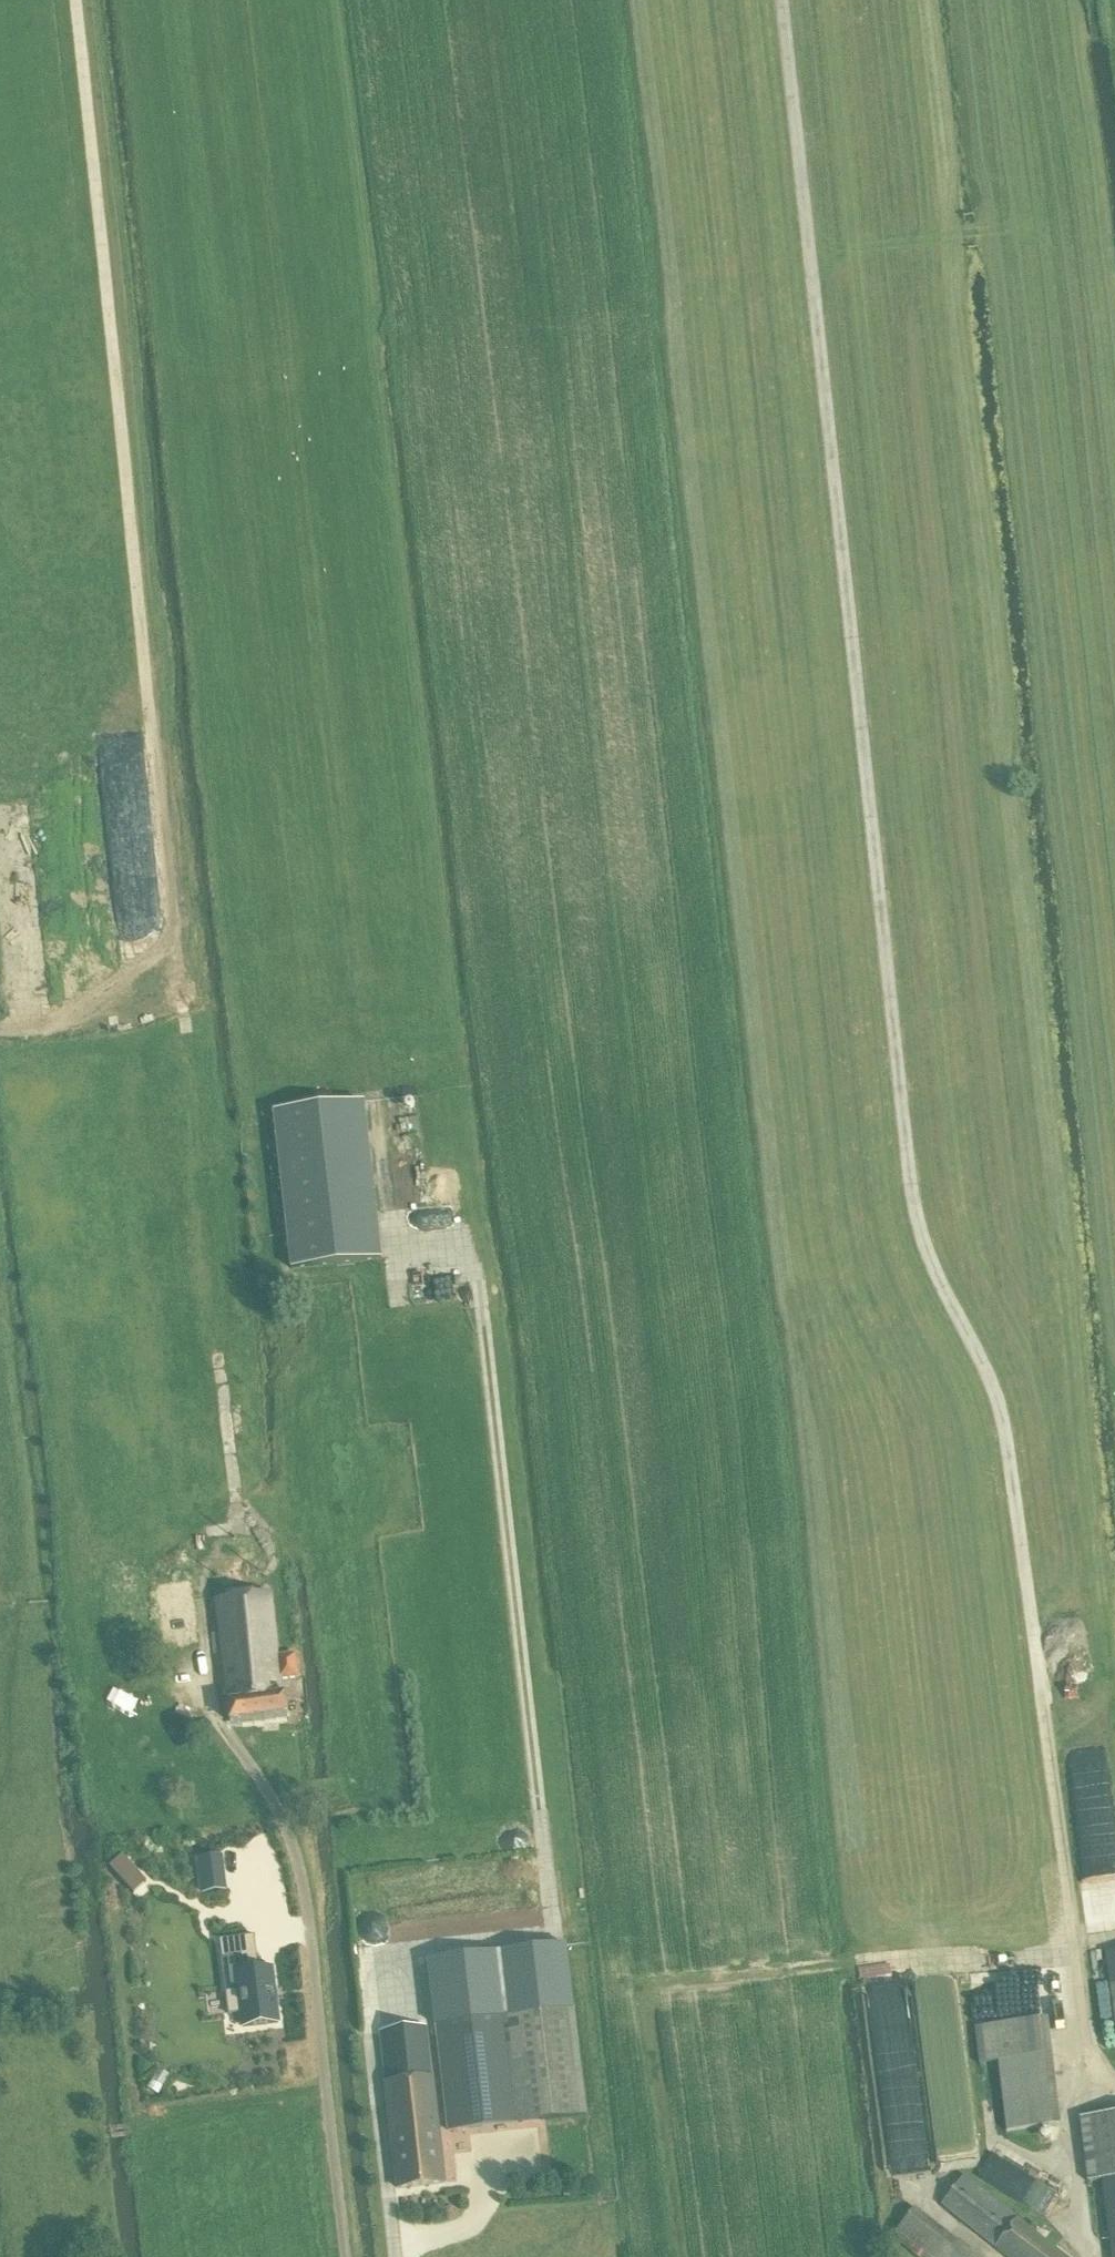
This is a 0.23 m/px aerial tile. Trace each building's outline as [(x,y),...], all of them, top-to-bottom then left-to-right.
[(274,1114),(291,1270),(381,1259),(363,1103),(274,1114)] [(277,1658),(270,1594),(224,1600),(218,1602),(228,1702),(231,1721),(288,1714),(285,1694),(281,1695),(279,1679),(297,1677),(295,1656),(277,1658)] [(123,1855),(109,1867),(133,1894),(146,1882),(123,1855)] [(221,1858),(200,1860),(202,1879),(204,1893),(225,1890),(223,1876),(221,1858)] [(254,1936),(220,1940),(222,1959),(241,1956),(243,1973),(237,1974),(239,1994),(226,1996),(229,2015),(241,2013),(243,2027),(254,2026),(254,2027),(268,2025),(268,2024),(278,2023),(272,1970),(261,1971),(261,1970),(259,1971),(254,1936)] [(585,2116),(574,2011),(566,1946),(428,1963),(436,2027),(448,2130),(519,2121),(519,2124),(542,2121),(585,2116)] [(1106,1953),(1114,2024),(1114,1952),(1106,1953)] [(1060,2125),(1052,2055),(1048,2020),(976,2028),(979,2063),(997,2061),(1006,2131),(1060,2125)] [(432,2077),(426,2027),(380,2032),(386,2082),(387,2082),(399,2188),(443,2183),(440,2153),(438,2139),(431,2077),(432,2077)] [(1080,2120),(1088,2183),(1108,2180),(1114,2228),(1114,2115),(1080,2120)] [(1017,2219),(963,2176),(940,2205),(1006,2256),(1065,2256),(1017,2219)] [(960,2245),(913,2208),(892,2236),(919,2256),(951,2256),(960,2245)] [(960,2245),(951,2256),(975,2256),(960,2245)]
